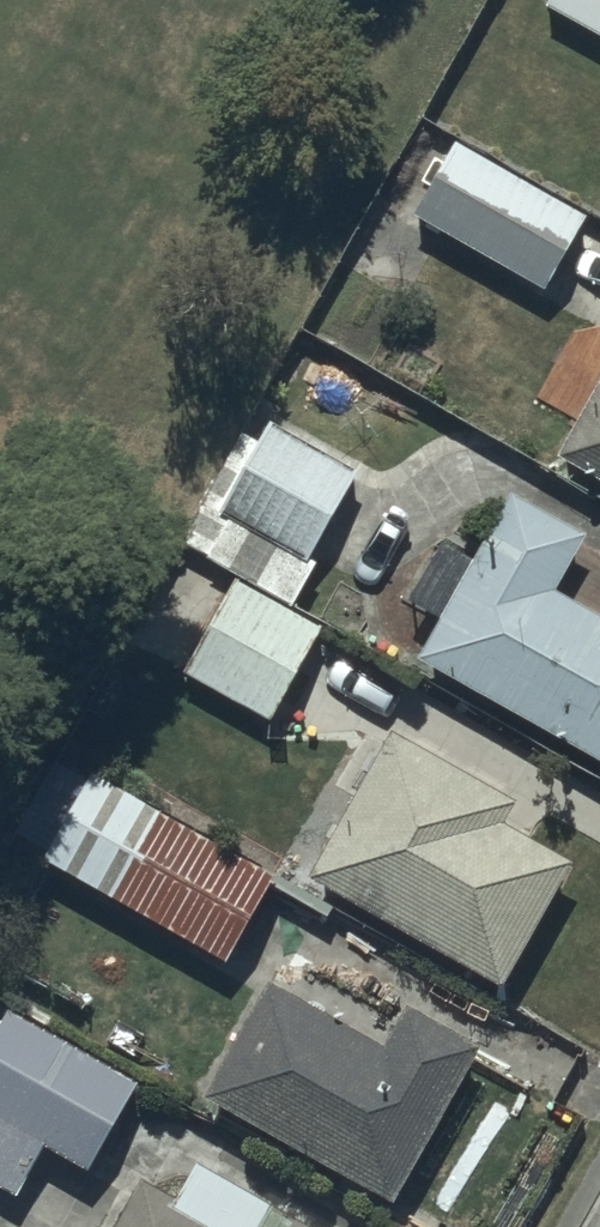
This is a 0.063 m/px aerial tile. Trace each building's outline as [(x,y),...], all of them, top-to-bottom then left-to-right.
[(543,1),(599,32),(599,0),(544,0),(543,1)] [(585,208),(455,135),(414,207),(544,281),(585,208)] [(558,451),(599,474),(599,376),(558,451)] [(356,460),(272,415),(260,438),(239,427),(178,539),(294,601),(317,558),(306,552),(356,460)] [(512,483),(420,651),(599,750),(599,554),(575,540),(585,523),(512,483)] [(320,621),(234,575),(185,666),(272,712),(320,621)] [(514,793),(389,724),(308,870),(500,977),(569,853),(502,815),(514,793)] [(242,848),(89,764),(41,852),(225,954),(272,869),(259,862),(268,846),(249,836),(242,848)] [(382,1040),(269,975),(205,1088),(391,1194),(480,1037),(407,996),(382,1040)] [(6,1004),(0,1014),(0,1181),(15,1190),(44,1137),(88,1161),(135,1075),(6,1004)] [(195,1157),(176,1191),(143,1172),(113,1226),(322,1226),(195,1157)]
